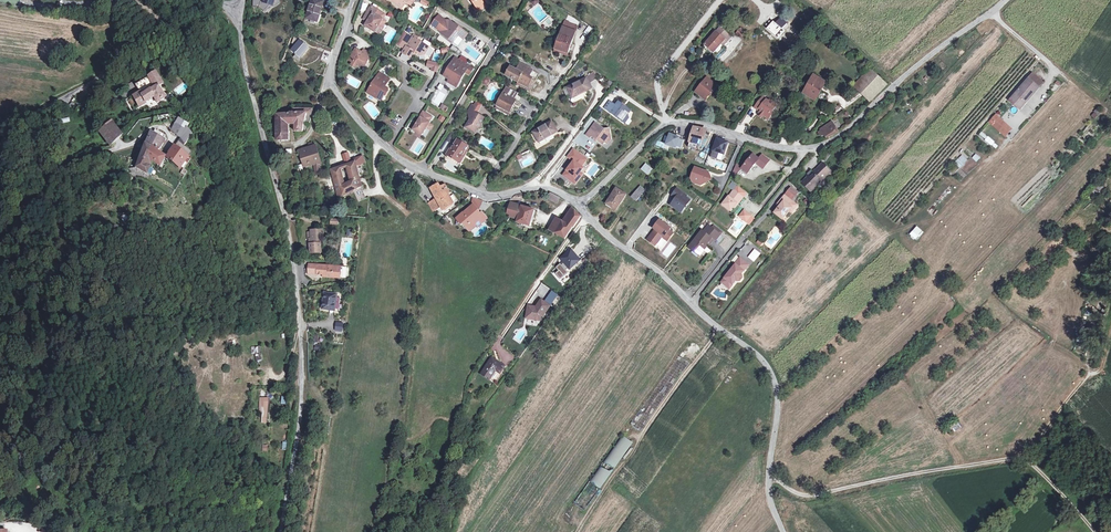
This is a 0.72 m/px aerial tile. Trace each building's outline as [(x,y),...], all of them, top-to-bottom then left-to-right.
[(253,7),(259,7),(264,11),(270,5),(273,6),(276,0),(253,0),(253,7)] [(307,19),(311,20),(315,21),(317,22),(324,0),(313,0),(307,19)] [(392,1),(401,8),(407,3),(409,0),(393,0),(392,1)] [(476,6),(479,10),(479,11),(486,6),(482,0),(481,0),(472,0),(476,6)] [(384,13),(371,5),(366,15),(370,17),(368,21),(365,25),(375,32),(380,24),(383,26),(386,21),(383,19),(381,17),(384,13)] [(439,15),(437,17),(444,23),(446,21),(439,15)] [(441,33),(453,42),(459,35),(463,39),(468,34),(456,25),(450,21),(446,21),(444,23),(437,17),(433,21),(441,27),(439,30),(442,32),(441,33)] [(433,21),(431,24),(439,30),(441,27),(433,21)] [(588,25),(583,33),(588,35),(592,27),(588,25)] [(720,26),(705,44),(713,51),(714,49),(715,50),(721,43),(725,39),(721,35),(725,30),(720,26)] [(739,27),(735,34),(741,38),(745,31),(739,27)] [(562,29),(555,49),(568,53),(575,33),(562,29)] [(731,36),(725,30),(721,35),(725,39),(721,43),(723,45),(731,36)] [(396,44),(402,48),(405,44),(407,45),(412,36),(404,31),(396,44)] [(414,34),(402,53),(411,58),(413,57),(415,55),(414,53),(416,53),(416,54),(419,56),(425,54),(429,48),(420,42),(417,40),(419,37),(414,34)] [(452,45),(450,48),(458,54),(460,50),(452,45)] [(354,48),(348,60),(353,63),(351,65),(356,68),(358,65),(360,67),(361,64),(365,66),(369,58),(368,57),(370,53),(364,49),(362,52),(361,54),(359,53),(360,51),(354,48)] [(438,71),(440,63),(427,59),(425,68),(438,71)] [(452,63),(444,76),(450,79),(456,83),(458,78),(461,80),(466,73),(470,75),(473,70),(468,66),(459,61),(456,65),(454,63),(452,63)] [(511,67),(506,75),(527,87),(532,79),(528,77),(532,70),(520,63),(516,70),(511,67)] [(870,69),(854,86),(870,101),(886,84),(870,69)] [(379,72),(366,92),(377,99),(380,94),(384,96),(389,88),(385,86),(384,85),(385,84),(386,85),(390,79),(379,72)] [(1029,78),(1019,89),(1021,92),(1018,95),(1027,102),(1040,87),(1044,82),(1033,73),(1029,78)] [(156,74),(136,86),(139,93),(133,97),(139,107),(154,98),(157,103),(165,97),(164,96),(168,92),(165,87),(161,90),(158,86),(162,83),(156,74)] [(814,75),(804,93),(816,101),(822,91),(820,90),(825,82),(814,75)] [(456,87),(461,80),(458,78),(456,83),(450,79),(448,82),(456,87)] [(586,78),(568,87),(572,97),(591,89),(586,78)] [(708,78),(696,92),(705,99),(716,86),(708,78)] [(615,84),(609,80),(606,85),(611,89),(615,84)] [(1056,92),(1061,84),(1056,81),(1051,89),(1056,92)] [(507,88),(497,105),(510,113),(513,107),(512,106),(514,100),(518,94),(507,88)] [(1021,92),(1019,89),(1010,99),(1021,108),(1027,102),(1018,95),(1021,92)] [(767,101),(762,96),(753,107),(756,109),(758,108),(760,109),(758,111),(757,112),(757,114),(760,116),(762,116),(763,115),(767,118),(771,114),(769,112),(776,105),(769,99),(767,101)] [(609,101),(604,108),(622,121),(626,116),(630,110),(618,102),(615,106),(609,101)] [(470,120),(467,124),(469,129),(474,133),(477,128),(481,127),(480,123),(483,118),(477,114),(477,113),(477,112),(479,109),(472,104),(470,108),(468,111),(470,120)] [(277,124),(289,124),(290,126),(296,126),(296,132),(303,132),(305,125),(305,122),(308,114),(308,113),(307,113),(307,109),(293,109),(293,113),(290,113),(290,114),(277,114),(277,124)] [(432,118),(422,111),(419,117),(420,118),(417,122),(416,125),(413,130),(422,135),(427,127),(429,123),(430,123),(429,122),(432,118)] [(996,115),(991,121),(1007,135),(1012,129),(996,115)] [(170,132),(181,139),(188,129),(190,126),(178,119),(170,132)] [(835,133),(838,131),(832,121),(820,129),(821,130),(818,132),(821,136),(823,134),(826,138),(827,137),(831,135),(835,133)] [(552,122),(533,132),(539,142),(557,131),(552,122)] [(122,135),(112,124),(107,129),(116,140),(122,135)] [(289,124),(277,124),(277,140),(288,140),(289,124)] [(594,131),(591,128),(586,135),(590,138),(591,136),(602,144),(604,141),(606,139),(610,139),(609,129),(604,130),(598,126),(594,131)] [(706,130),(695,128),(690,142),(700,145),(701,145),(706,130)] [(116,140),(107,129),(101,134),(110,145),(116,140)] [(193,135),(188,129),(181,139),(182,141),(185,144),(193,135)] [(151,133),(145,145),(153,149),(153,147),(159,150),(159,149),(160,149),(165,141),(163,139),(165,136),(155,131),(153,134),(151,133)] [(995,149),(998,145),(981,132),(978,136),(995,149)] [(449,133),(445,140),(449,142),(453,135),(449,133)] [(680,138),(670,134),(667,145),(676,148),(680,138)] [(665,139),(661,135),(653,144),(657,147),(665,139)] [(728,141),(717,137),(713,149),(724,153),(728,141)] [(450,148),(446,155),(451,158),(452,155),(459,160),(462,155),(459,153),(461,150),(464,152),(467,147),(457,140),(452,148),(450,148)] [(180,143),(178,146),(176,145),(175,147),(169,154),(170,155),(167,158),(183,171),(183,170),(185,171),(192,162),(193,162),(189,159),(189,158),(193,153),(184,146),(180,143)] [(145,145),(136,167),(146,173),(147,173),(152,163),(153,162),(149,159),(153,149),(145,145)] [(306,152),(300,154),(304,166),(315,164),(316,174),(320,174),(319,164),(321,164),(316,146),(313,147),(309,148),(305,149),(306,152)] [(157,152),(159,150),(153,147),(153,149),(149,159),(153,162),(160,167),(164,158),(159,153),(157,152)] [(469,148),(467,147),(464,152),(462,155),(459,160),(452,155),(451,158),(460,163),(469,148)] [(524,157),(531,153),(528,147),(521,151),(524,157)] [(581,166),(586,159),(572,149),(567,156),(574,161),(563,175),(572,182),(580,172),(583,168),(581,166)] [(832,153),(829,150),(822,158),(826,161),(832,153)] [(759,159),(753,154),(741,168),(747,173),(756,163),(758,161),(759,159)] [(971,158),(976,162),(980,158),(975,154),(971,158)] [(759,159),(758,161),(764,166),(769,161),(762,155),(759,159)] [(954,163),(960,168),(967,160),(961,155),(954,163)] [(646,162),(639,157),(634,162),(641,168),(646,162)] [(340,168),(332,171),(339,197),(353,190),(358,202),(366,199),(361,187),(355,163),(347,166),(351,182),(344,185),(340,168)] [(823,180),(831,172),(822,163),(813,172),(811,170),(807,174),(809,176),(802,184),(810,192),(818,184),(818,185),(823,180)] [(652,169),(645,164),(641,169),(648,174),(652,169)] [(741,168),(736,164),(732,172),(736,174),(741,168)] [(709,172),(696,167),(694,173),(696,174),(695,179),(699,180),(701,185),(705,183),(707,178),(709,179),(711,176),(709,172)] [(582,174),(580,172),(572,182),(575,184),(582,174)] [(692,178),(701,185),(699,180),(695,179),(696,174),(694,173),(692,178)] [(651,178),(647,176),(641,183),(645,186),(651,178)] [(440,188),(438,184),(431,188),(436,198),(432,200),(436,208),(441,205),(443,209),(453,203),(448,194),(449,193),(445,185),(440,188)] [(646,190),(640,185),(631,197),(636,202),(646,190)] [(1102,188),(1098,185),(1089,195),(1093,198),(1102,188)] [(746,193),(736,186),(722,204),(730,211),(734,206),(736,203),(737,204),(746,193)] [(626,195),(616,188),(606,204),(616,210),(626,195)] [(686,205),(687,205),(690,200),(686,197),(687,196),(677,188),(672,195),(676,198),(671,205),(681,212),(685,207),(686,205)] [(798,193),(791,188),(785,195),(791,200),(798,193)] [(557,204),(560,198),(550,193),(547,198),(557,204)] [(521,199),(521,194),(515,195),(513,197),(511,202),(507,214),(511,215),(510,216),(518,219),(517,222),(530,226),(535,210),(513,203),(513,200),(521,199)] [(791,200),(785,195),(778,203),(780,204),(779,206),(780,207),(775,213),(783,219),(790,211),(795,204),(791,200)] [(477,210),(473,205),(463,213),(462,212),(456,218),(461,224),(462,223),(469,231),(476,225),(474,224),(479,220),(482,223),(487,218),(481,212),(479,214),(476,211),(477,210)] [(572,208),(563,221),(573,227),(574,228),(581,217),(572,208)] [(744,211),(739,217),(750,225),(755,219),(744,211)] [(549,230),(555,233),(563,221),(557,217),(549,230)] [(647,239),(655,245),(662,236),(667,240),(673,233),(669,230),(670,228),(660,220),(655,225),(657,227),(655,229),(647,239)] [(573,227),(563,221),(555,233),(565,239),(573,227)] [(714,224),(711,227),(720,234),(723,231),(714,224)] [(708,225),(703,231),(712,238),(714,240),(715,241),(720,234),(711,227),(708,225)] [(917,241),(924,233),(916,226),(909,234),(917,241)] [(324,240),(323,229),(311,230),(311,231),(312,238),(310,239),(311,253),(322,252),(321,243),(320,243),(320,241),(324,240)] [(703,231),(702,230),(688,248),(692,251),(694,248),(700,254),(706,247),(705,246),(707,243),(712,238),(703,231)] [(580,260),(571,249),(560,258),(564,263),(562,265),(560,264),(556,267),(560,271),(557,273),(560,277),(567,272),(564,269),(567,266),(569,269),(580,260)] [(755,250),(749,257),(754,262),(760,255),(755,250)] [(746,263),(740,258),(732,268),(734,269),(730,274),(728,273),(722,282),(727,286),(730,282),(733,284),(736,280),(737,281),(741,280),(742,278),(742,275),(741,274),(747,266),(745,265),(746,263)] [(314,275),(314,274),(314,270),(315,270),(316,266),(308,265),(308,274),(314,275)] [(324,278),(339,279),(340,270),(333,270),(333,268),(316,266),(315,270),(314,270),(314,274),(317,274),(317,275),(323,275),(324,276),(324,278)] [(335,311),(337,295),(325,293),(323,309),(335,311)] [(541,318),(550,305),(541,299),(539,303),(538,303),(537,308),(535,307),(535,306),(530,306),(529,311),(527,311),(526,318),(536,320),(537,317),(541,318)] [(1094,316),(1101,319),(1104,309),(1097,307),(1094,316)] [(505,366),(492,358),(481,373),(490,379),(496,370),(500,373),(505,366)] [(262,412),(261,423),(265,423),(266,420),(266,413),(265,413),(267,402),(267,399),(263,398),(262,401),(260,401),(259,404),(258,412),(262,412)] [(959,428),(956,424),(950,428),(953,432),(959,428)] [(621,434),(582,494),(593,501),(632,441),(621,434)]
